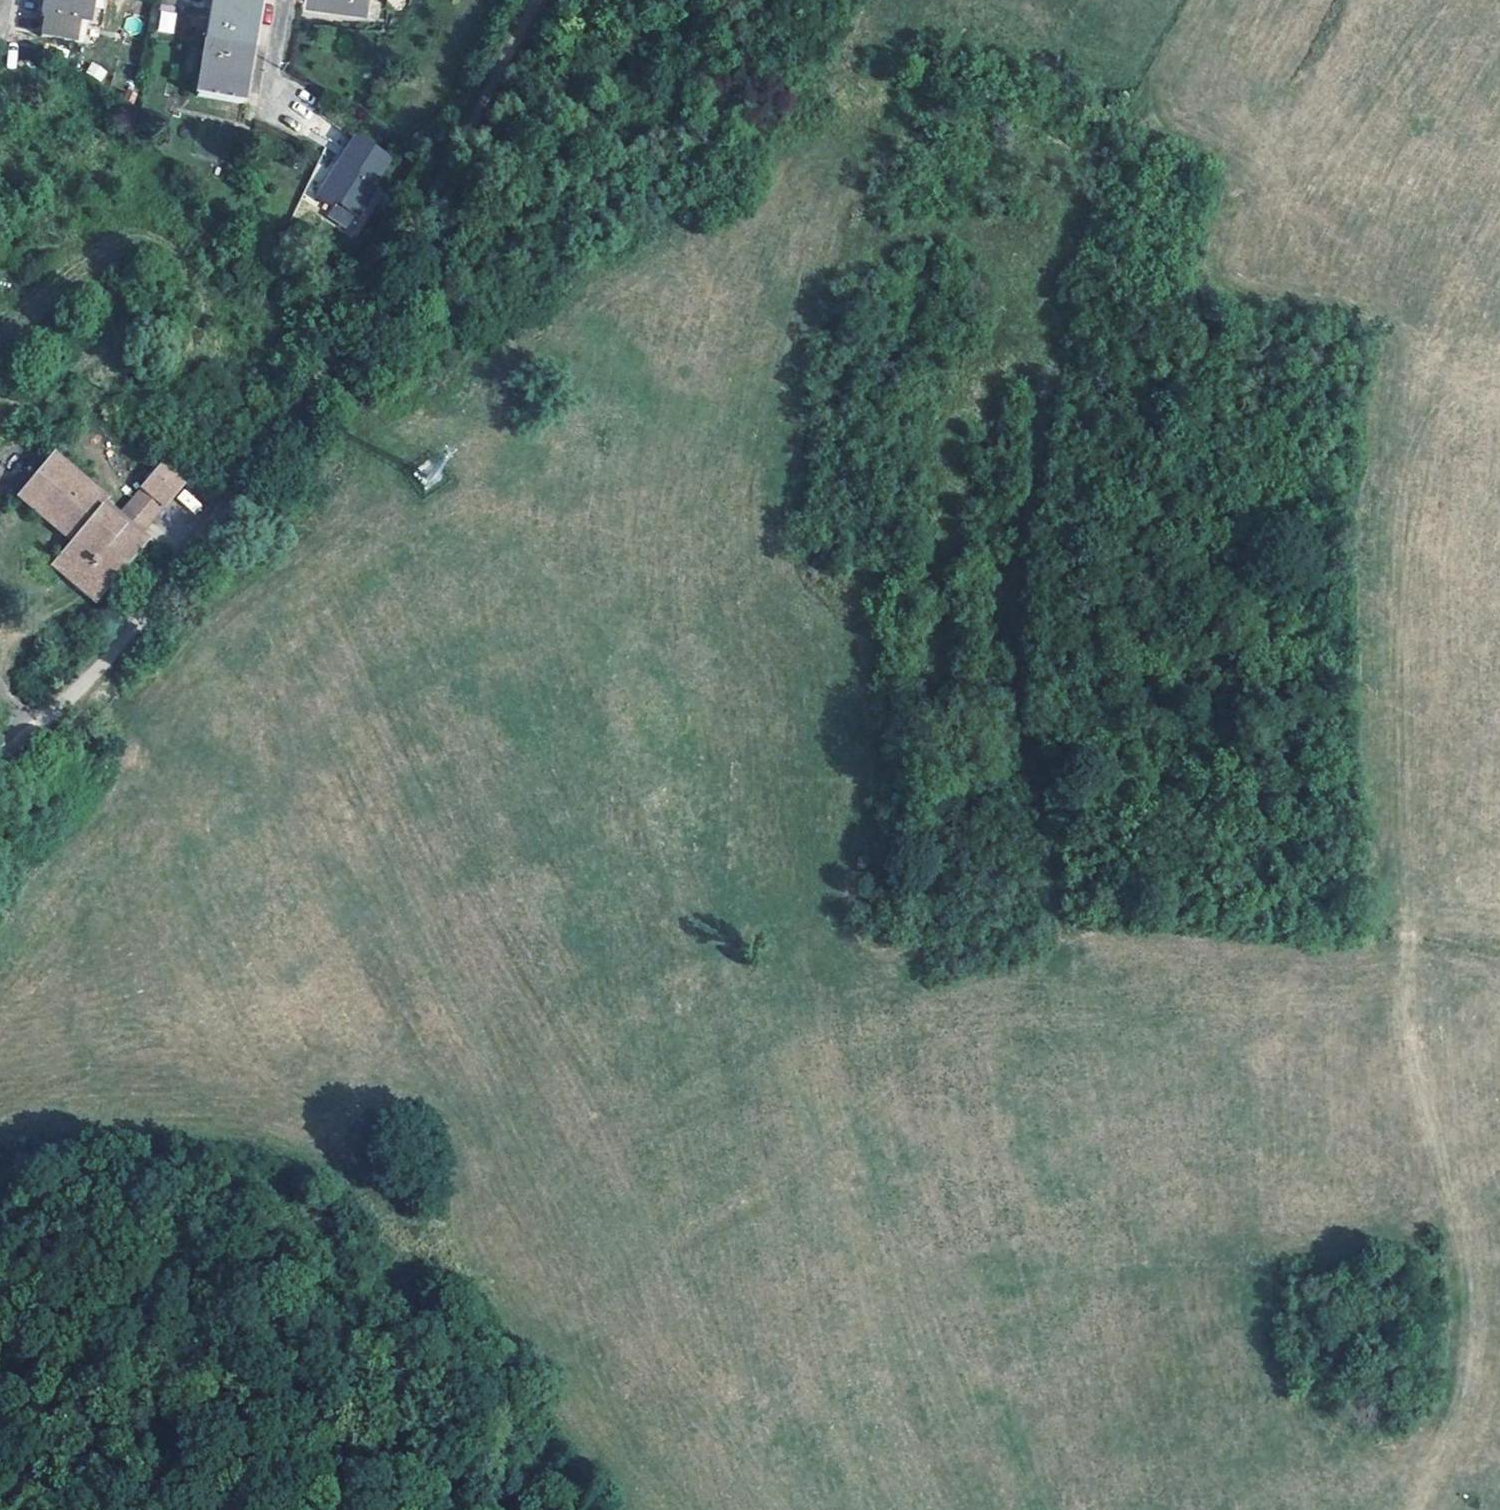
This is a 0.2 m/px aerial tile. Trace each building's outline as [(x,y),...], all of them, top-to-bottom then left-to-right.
[(87,0),(40,0),(37,18),(40,19),(81,25),(83,25),(87,0)] [(246,54),(254,0),(209,0),(202,46),(246,54)] [(364,0),(306,0),(305,8),(361,17),(364,0)] [(401,10),(404,0),(387,0),(385,5),(401,10)] [(161,9),(158,31),(173,33),(176,11),(161,9)] [(81,25),(40,19),(36,39),(78,45),(81,25)] [(246,54),(202,46),(193,100),(238,108),(244,71),(246,54)] [(382,165),(347,143),(333,166),(336,168),(326,185),(322,183),(308,206),(323,216),(328,208),(350,220),(368,193),(365,191),(382,165)] [(323,216),(319,222),(339,235),(350,220),(328,208),(323,216)] [(104,495),(52,452),(17,493),(69,535),(54,554),(79,575),(84,569),(104,585),(147,534),(139,528),(118,511),(115,508),(109,515),(97,505),(102,498),(104,495)] [(183,475),(162,457),(141,483),(162,500),(183,475)] [(162,500),(141,483),(118,511),(139,528),(162,500)] [(115,508),(102,498),(97,505),(109,515),(115,508)] [(79,575),(54,554),(49,560),(94,596),(104,585),(84,569),(79,575)]
